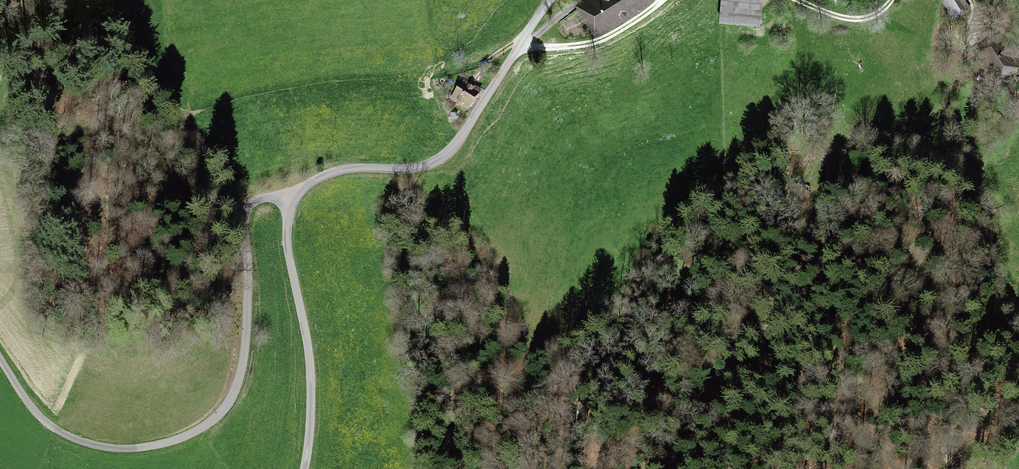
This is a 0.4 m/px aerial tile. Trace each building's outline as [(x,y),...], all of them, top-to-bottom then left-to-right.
[(582,1),(598,26),(592,30),(596,37),(651,2),(650,0),(584,0),(582,1)] [(759,23),(761,0),(722,0),(720,19),(759,23)] [(948,5),(954,16),(964,9),(958,0),(955,0),(948,4),(948,5)] [(1018,62),(1018,59),(1016,51),(1007,39),(1003,40),(999,35),(990,42),(989,40),(975,50),(974,49),(970,52),(990,82),(1018,62)] [(463,82),(452,98),(467,110),(479,94),(463,82)]
